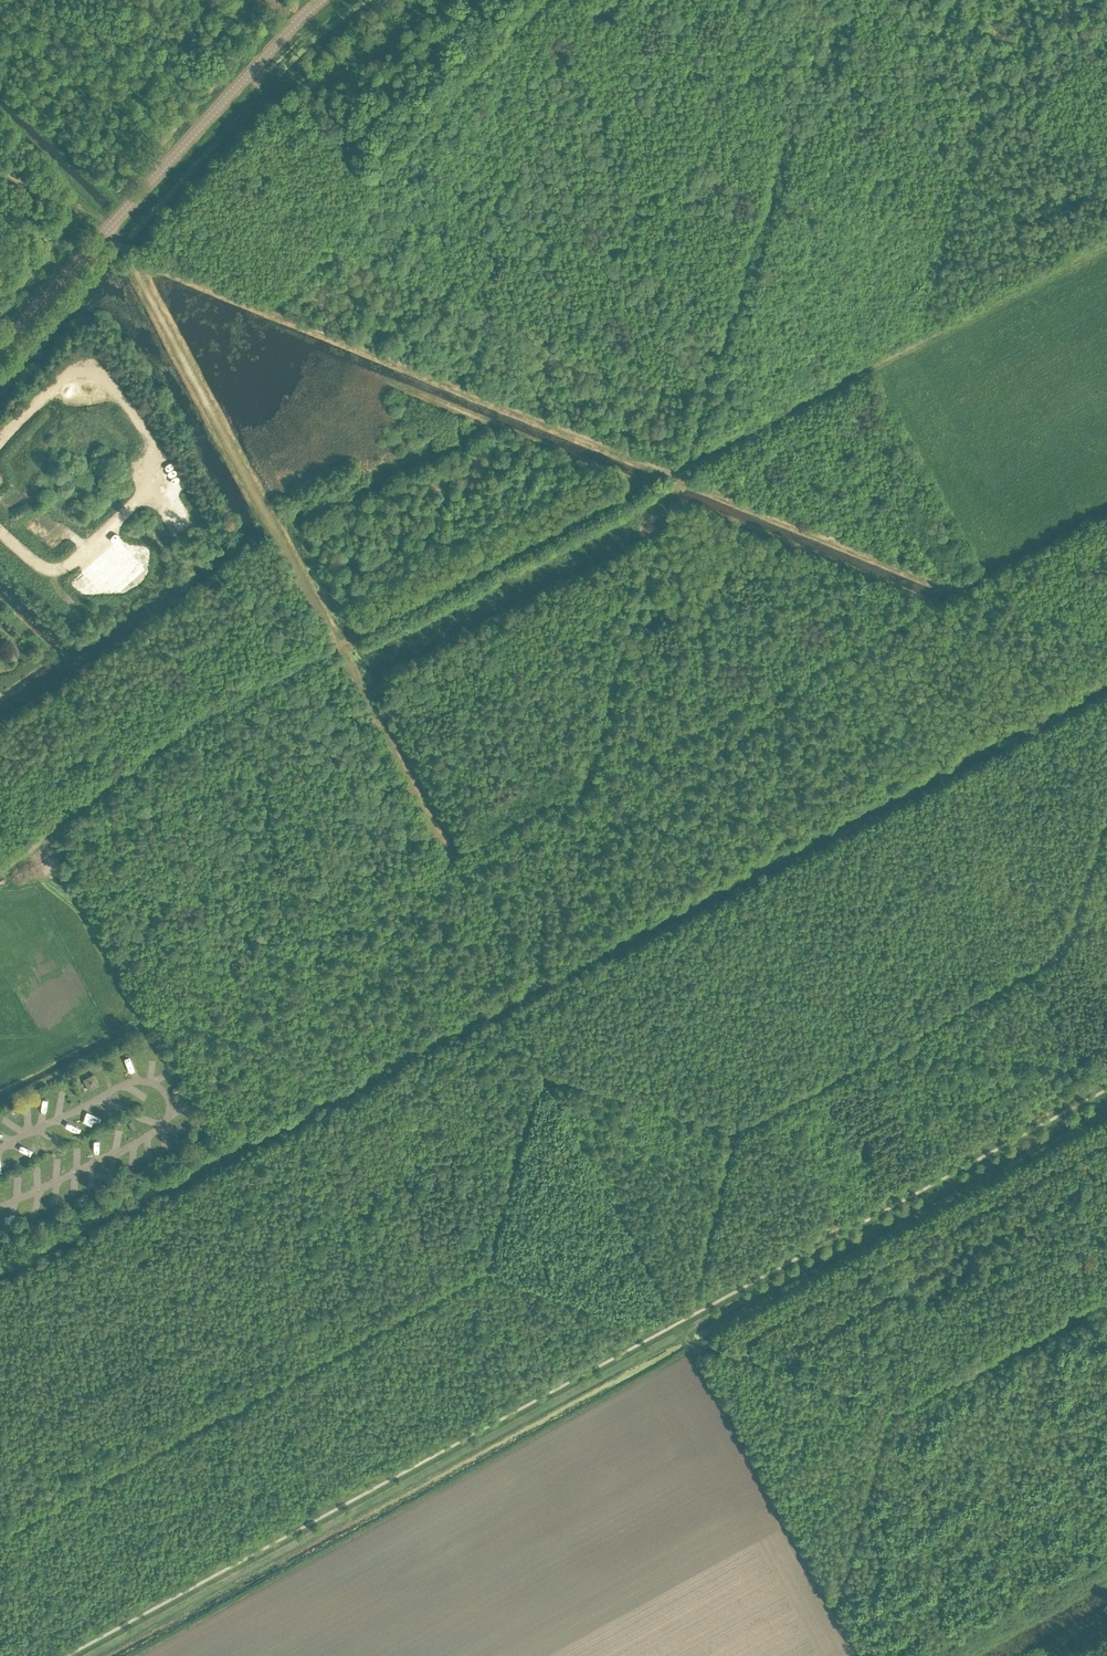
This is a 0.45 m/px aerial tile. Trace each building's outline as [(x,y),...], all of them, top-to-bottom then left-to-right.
[(71,1127),(75,1136),(83,1132),(79,1123),(71,1127)] [(58,1132),(49,1135),(53,1147),(62,1143),(58,1132)] [(35,1141),(28,1144),(32,1154),(39,1152),(35,1141)]
